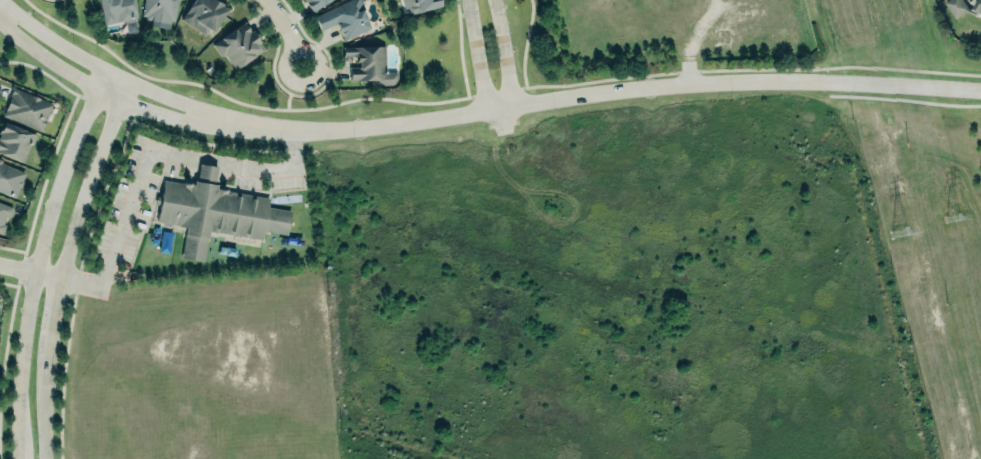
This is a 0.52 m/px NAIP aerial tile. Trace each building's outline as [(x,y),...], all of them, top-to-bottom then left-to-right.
[(104,24),(99,0),(132,0),(136,17),(104,24)] [(141,15),(145,15),(145,18),(151,19),(150,25),(169,28),(170,20),(174,20),(177,0),(143,0),(141,15)] [(226,7),(215,0),(192,0),(180,20),(208,37),(226,7)] [(305,1),(310,0),(328,0),(312,11),(305,1)] [(314,16),(348,0),(360,0),(364,9),(362,10),(371,27),(344,40),(338,26),(337,26),(335,23),(320,30),(314,16)] [(440,0),(404,0),(408,14),(441,5),(440,0)] [(944,2),(947,0),(963,0),(968,8),(974,11),(976,10),(973,8),(977,0),(980,0),(980,13),(980,12),(975,15),(975,16),(974,16),(965,11),(955,18),(944,2)] [(244,21),(212,43),(219,55),(226,55),(235,69),(265,48),(260,43),(262,41),(253,29),(251,31),(244,21)] [(341,45),(385,44),(386,71),(397,71),(397,79),(391,84),(373,85),(373,80),(349,81),(349,66),(358,66),(358,62),(341,62),(341,45)] [(2,115),(40,131),(51,103),(13,87),(2,115)] [(22,160),(0,152),(0,126),(2,127),(3,122),(36,135),(32,143),(29,142),(22,160)] [(0,161),(0,192),(15,197),(25,170),(0,161)] [(203,261),(208,231),(216,232),(216,231),(262,239),(263,230),(287,234),(291,210),(267,206),(269,197),(227,190),(226,188),(224,186),(222,186),(220,187),(219,188),(216,188),(217,183),(215,183),(218,165),(199,162),(196,180),(194,180),(193,184),(191,183),(190,182),(189,181),(187,180),(185,180),(184,181),(184,183),(164,180),(161,197),(156,196),(155,203),(160,204),(157,220),(179,224),(178,226),(186,227),(181,257),(203,261)] [(11,206),(0,202),(0,231),(2,232),(11,206)]
